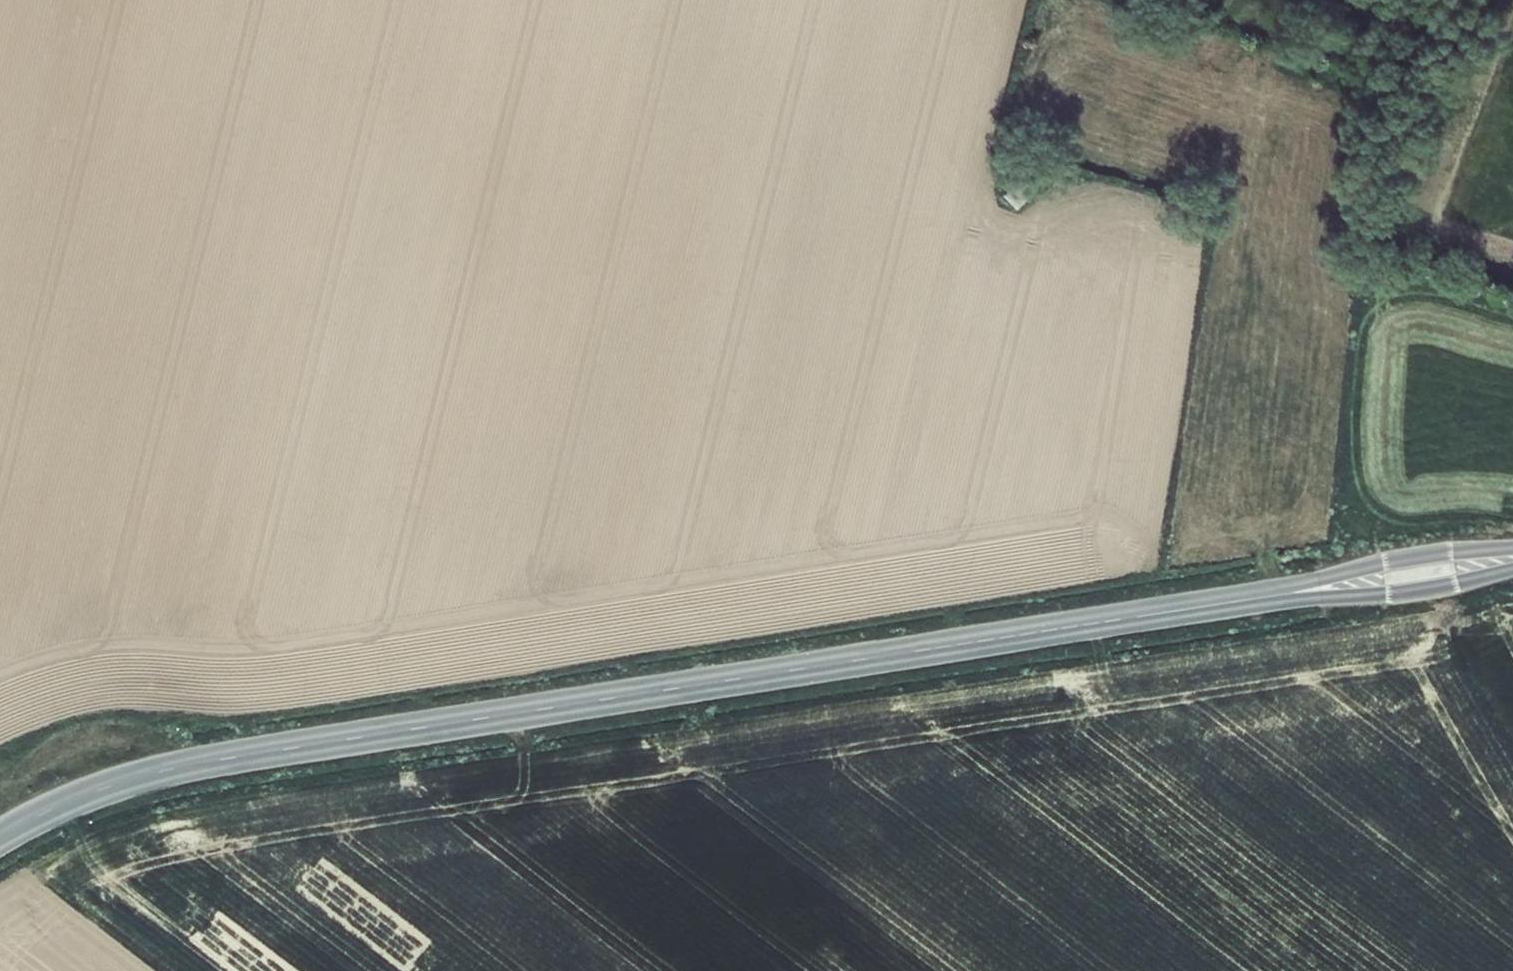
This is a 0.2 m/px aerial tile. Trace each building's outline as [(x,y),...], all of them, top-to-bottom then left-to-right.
[(1023,175),(1003,194),(1018,208),(1043,185),(1019,162),(1014,166),(1023,175)]
